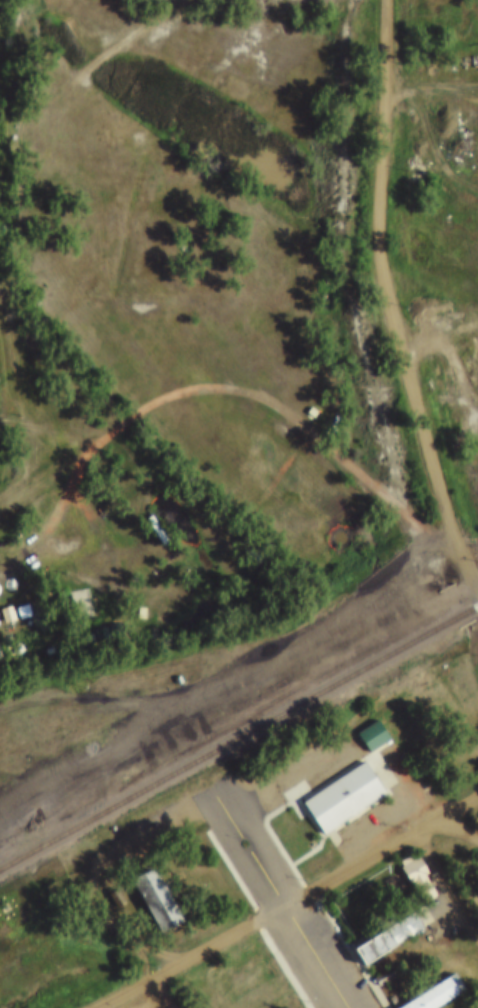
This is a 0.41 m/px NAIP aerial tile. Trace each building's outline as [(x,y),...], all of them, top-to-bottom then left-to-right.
[(304,394),(311,399),(306,405),(299,400),(304,394)] [(132,594),(141,595),(140,605),(132,605),(132,594)] [(107,623),(104,612),(114,609),(117,620),(107,623)] [(90,616),(101,613),(104,624),(94,627),(90,616)] [(78,622),(89,619),(91,627),(80,630),(78,622)] [(166,665),(172,662),(175,670),(169,672),(166,665)] [(350,720),(371,706),(384,726),(363,739),(350,720)] [(369,755),(390,743),(378,723),(358,734),(369,755)] [(294,789),(357,748),(377,780),(315,821),(294,789)] [(410,845),(412,843),(422,859),(418,862),(432,885),(418,894),(394,855),(397,853),(394,848),(407,840),(410,845)] [(122,867),(151,921),(174,908),(145,854),(122,867)] [(344,936),(407,897),(418,914),(355,953),(344,936)] [(386,954),(391,962),(373,974),(368,965),(386,954)] [(459,976),(408,1007),(392,1007),(386,998),(449,959),(459,976)] [(455,975),(397,1007),(436,1007),(465,991),(455,975)]
